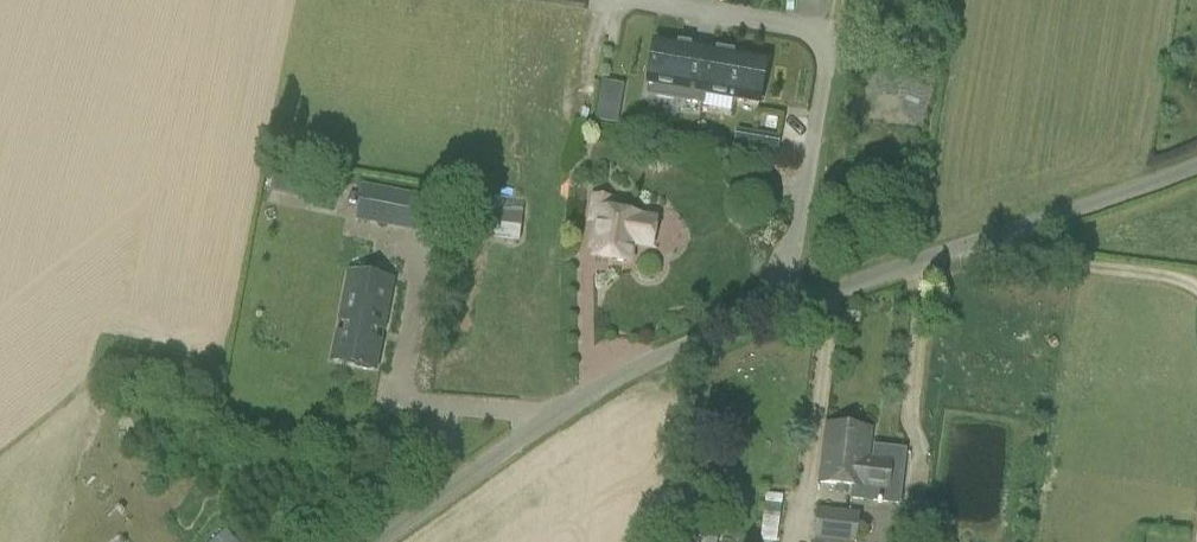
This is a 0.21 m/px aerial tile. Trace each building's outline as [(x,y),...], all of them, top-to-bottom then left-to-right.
[(705,93),(760,102),(767,59),(711,50),(709,57),(691,54),(692,46),(656,40),(649,83),(682,89),(680,101),(703,105),(705,93)] [(599,101),(595,121),(618,125),(621,105),(599,101)] [(750,131),(746,153),(777,158),(780,137),(750,131)] [(410,196),(363,187),(357,220),(404,229),(434,235),(440,201),(410,196)] [(635,245),(642,246),(652,248),(657,219),(614,212),(616,198),(591,194),(586,223),(595,225),(589,256),(631,263),(635,245)] [(338,362),(371,369),(386,291),(353,285),(338,362)] [(869,458),(872,430),(827,425),(820,484),(865,489),(865,490),(888,493),(892,461),(869,458)] [(689,484),(688,498),(707,500),(708,486),(689,484)] [(819,508),(815,541),(857,541),(861,514),(819,508)] [(691,541),(718,541),(721,529),(696,523),(691,541)] [(228,528),(212,541),(240,541),(228,528)]
